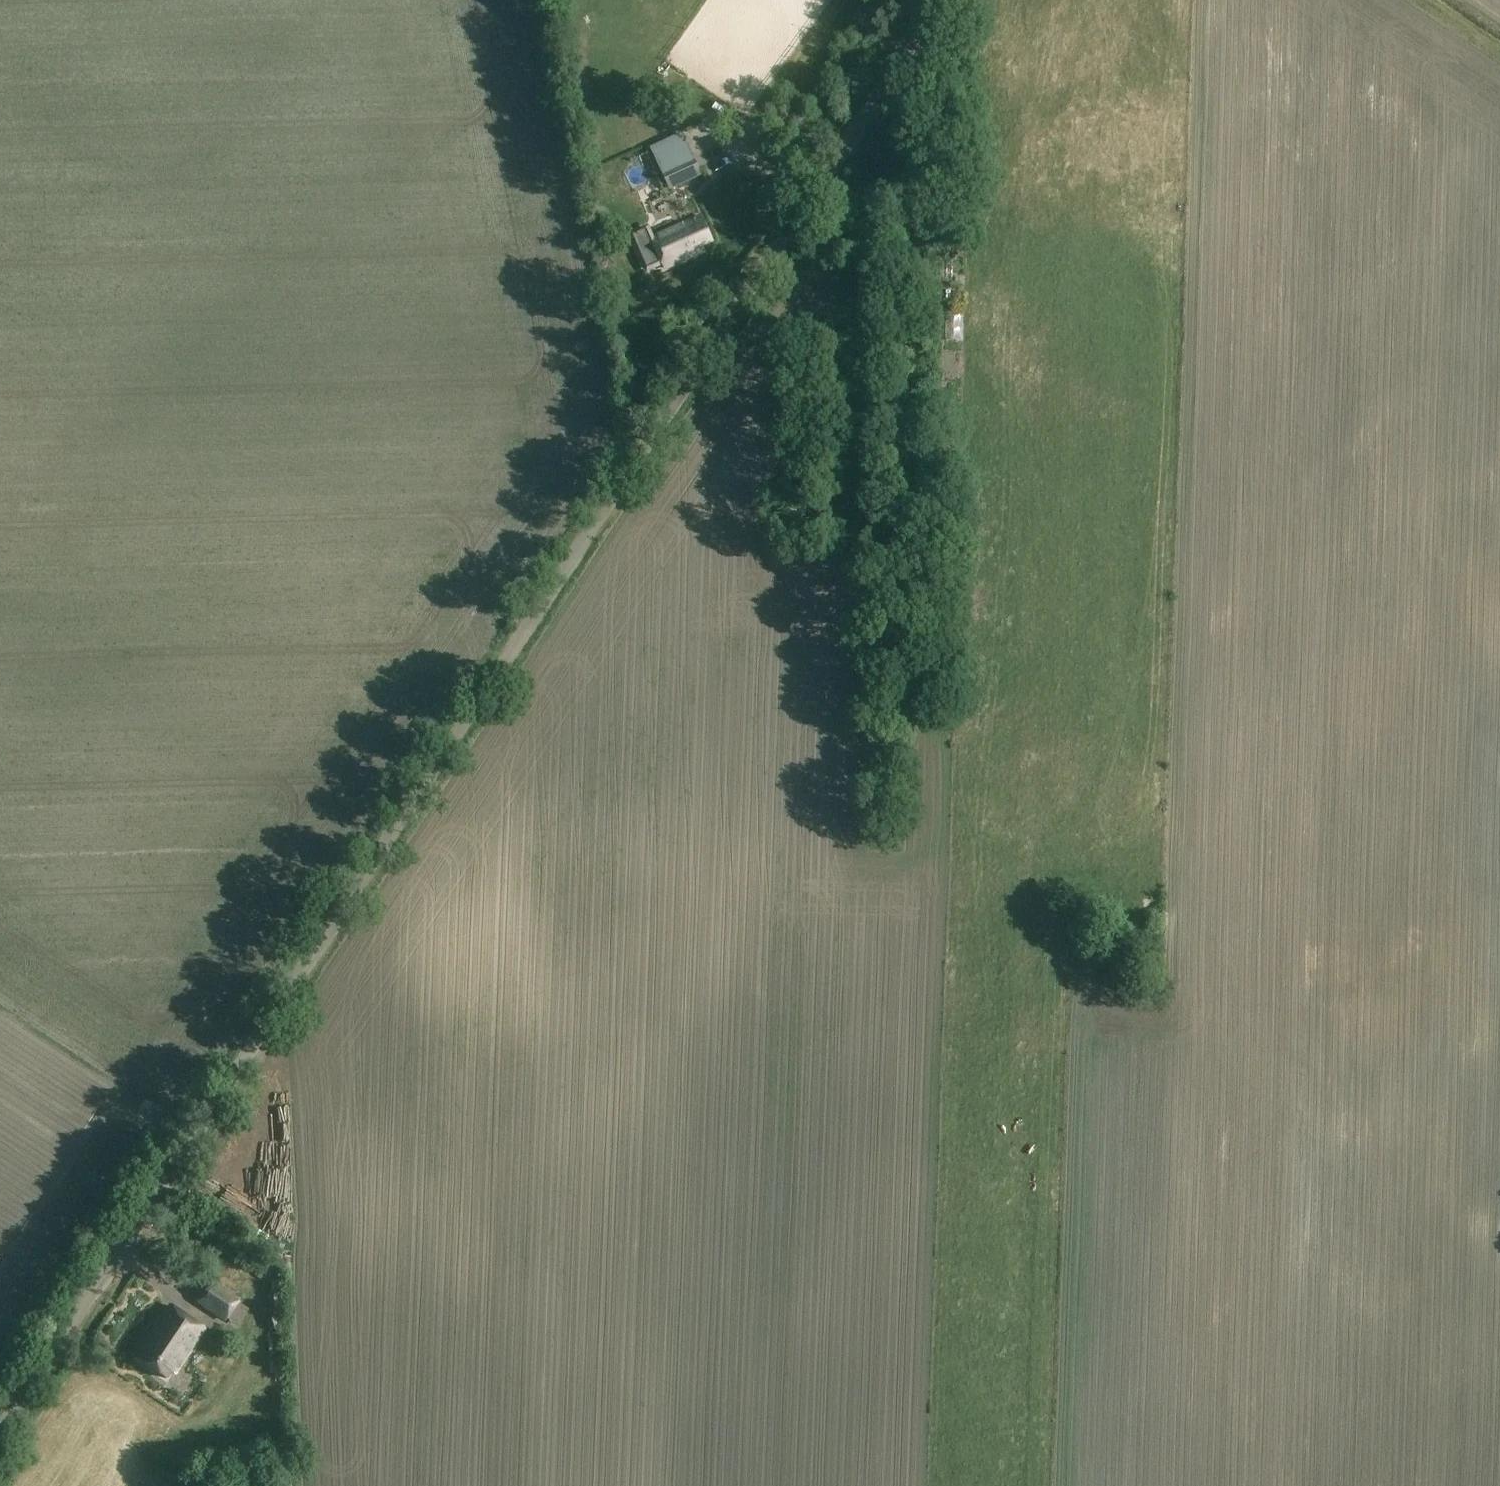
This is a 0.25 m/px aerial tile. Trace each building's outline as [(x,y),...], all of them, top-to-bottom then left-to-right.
[(683,135),(652,149),(670,189),(702,175),(683,135)] [(665,269),(700,253),(703,252),(700,247),(713,241),(702,217),(652,239),(665,269)] [(238,1300),(210,1281),(197,1301),(225,1320),(238,1300)] [(177,1367),(203,1328),(170,1306),(144,1345),(147,1347),(138,1360),(165,1378),(174,1365),(177,1367)]
